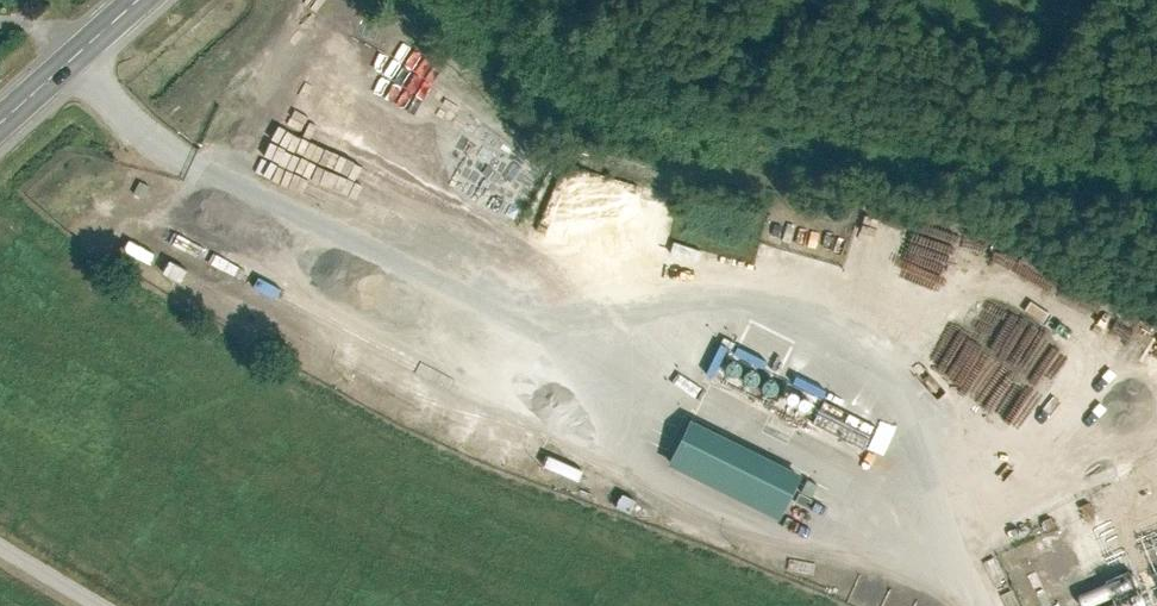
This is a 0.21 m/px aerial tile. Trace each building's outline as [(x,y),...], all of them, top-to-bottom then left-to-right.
[(820,409),(814,423),(866,445),(872,432),(820,409)] [(690,417),(667,463),(780,520),(803,474),(690,417)] [(1119,605),(1156,605),(1156,597),(1154,598),(1148,588),(1135,595),(1125,575),(1108,584),(1119,605)] [(1079,592),(1084,605),(1088,605),(1113,596),(1108,581),(1079,592)]
